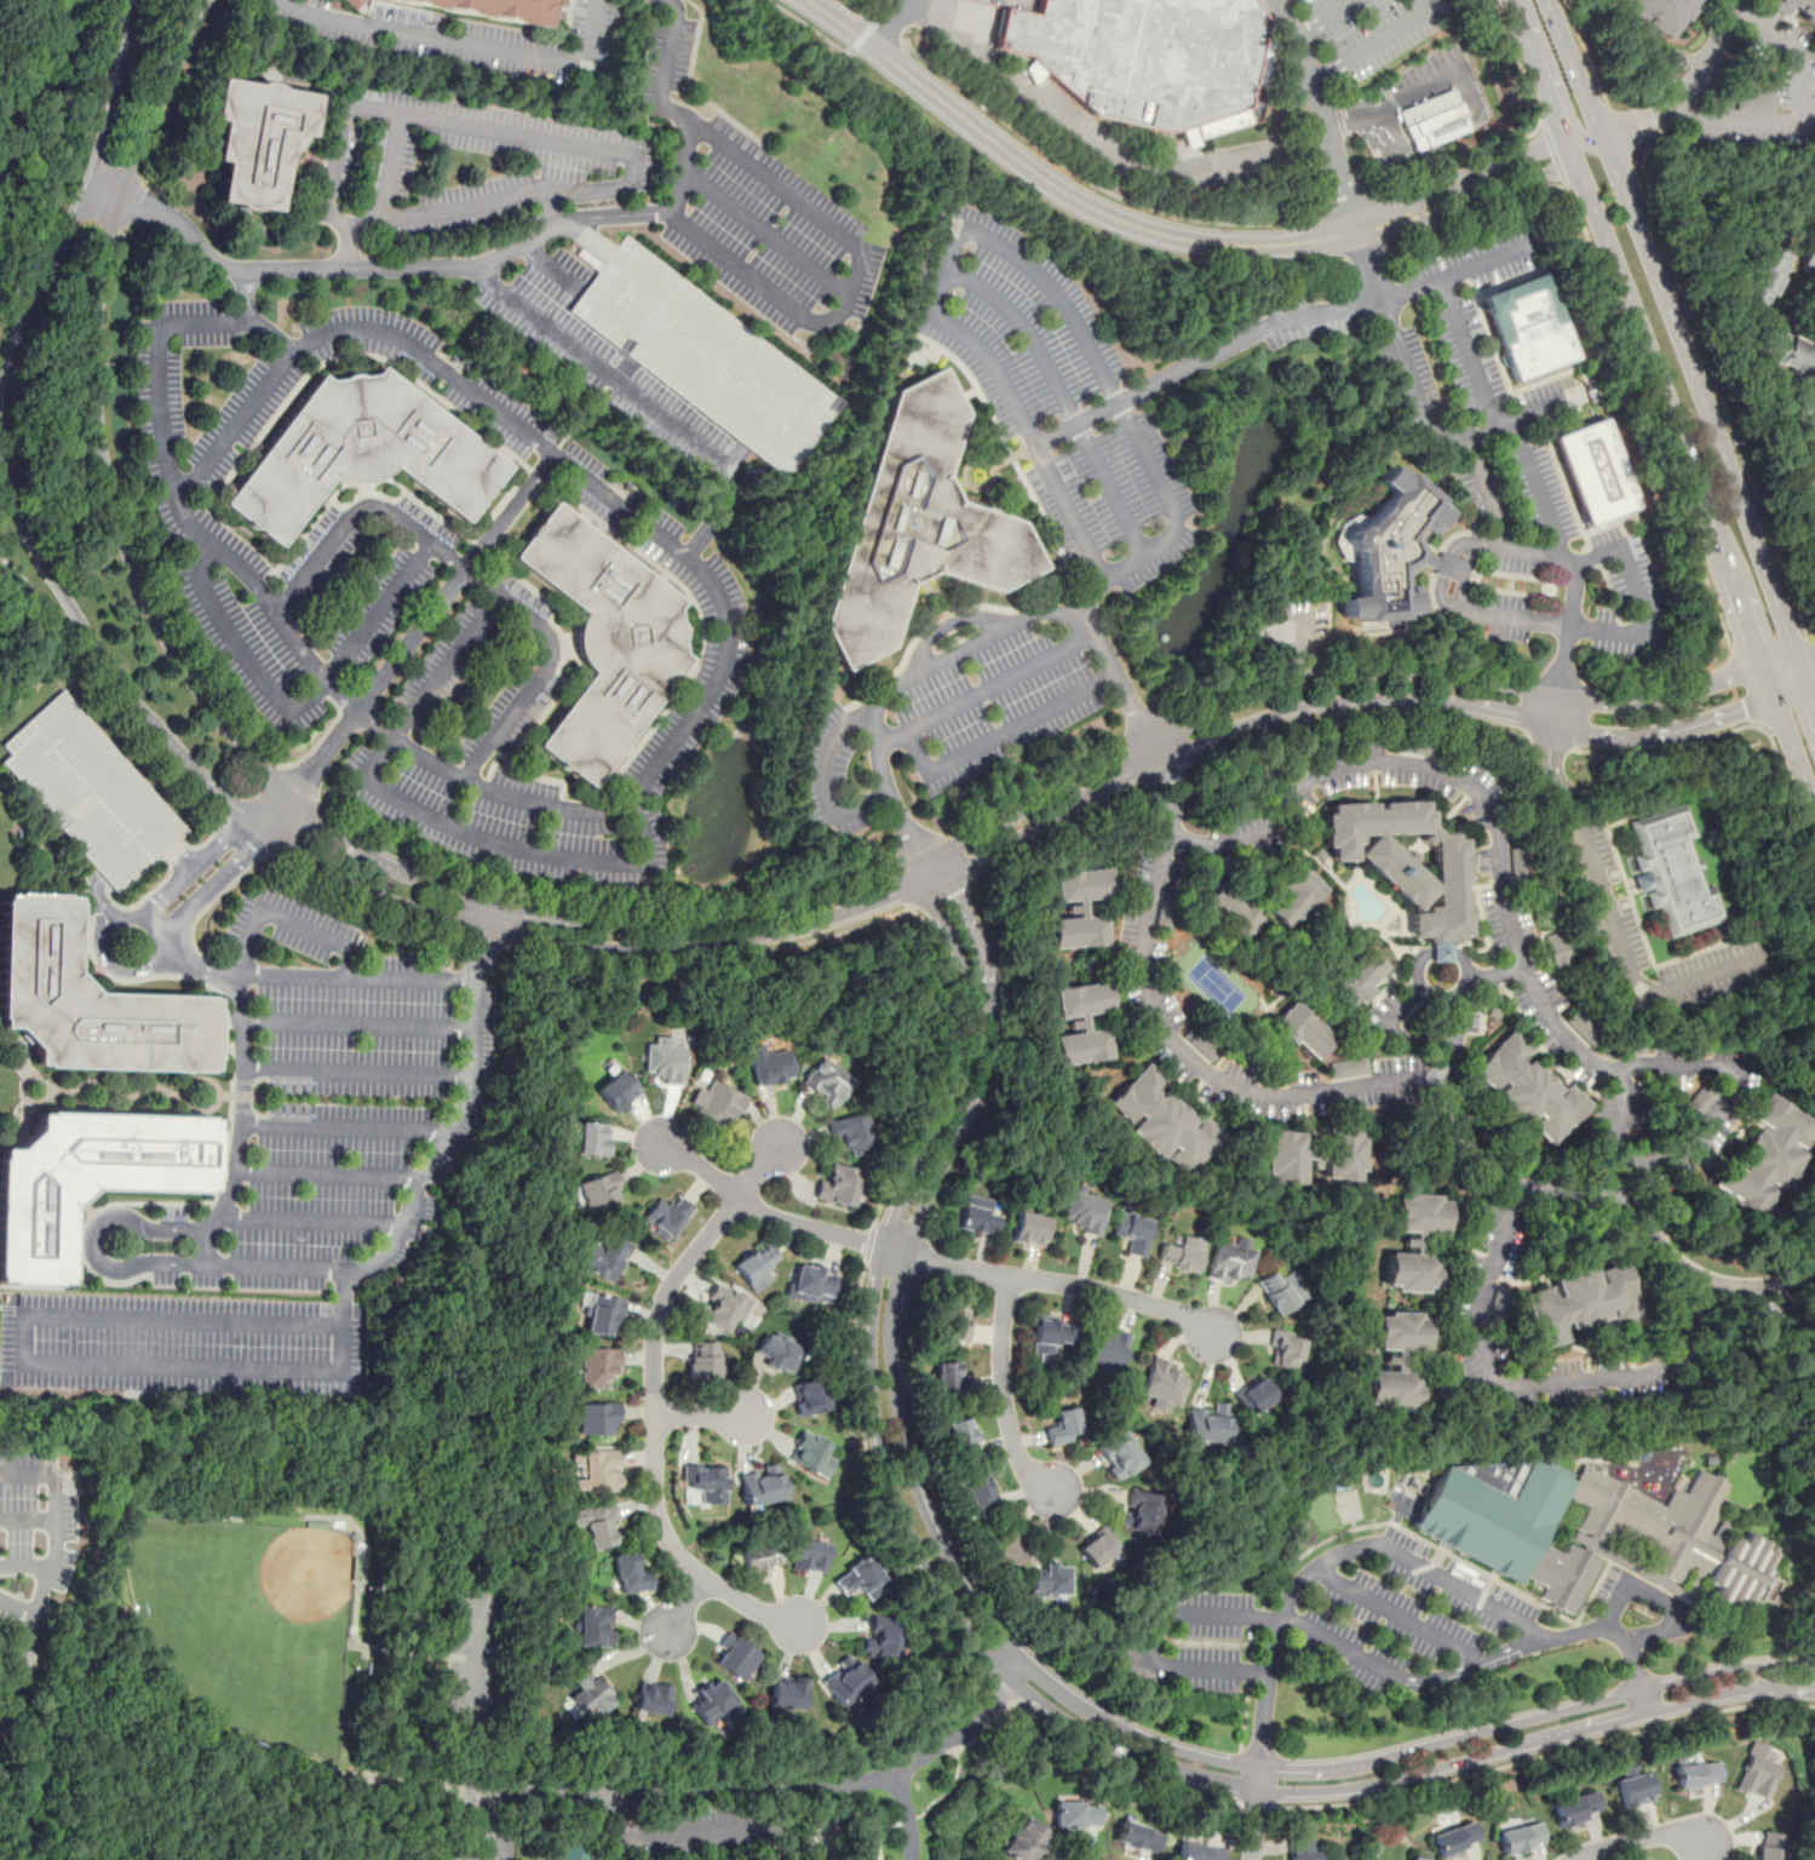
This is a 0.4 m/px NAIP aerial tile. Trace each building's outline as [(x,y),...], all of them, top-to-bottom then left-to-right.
[(358,8),(364,0),(346,0),(358,8)] [(545,27),(549,0),(388,0),(545,27)] [(1038,19),(1042,0),(1258,0),(1274,25),(1257,109),(1179,138),(1105,128),(1040,70),(999,61),(1011,13),(1038,19)] [(1670,40),(1693,0),(1617,0),(1613,7),(1670,40)] [(1814,32),(1814,0),(1764,0),(1814,32)] [(1023,70),(1035,83),(1045,74),(1033,61),(1023,70)] [(315,94),(214,79),(208,119),(217,120),(211,160),(219,161),(213,202),(276,213),(289,133),(308,136),(315,94)] [(1397,111),(1455,88),(1471,128),(1414,151),(1397,111)] [(789,481),(846,403),(631,241),(576,312),(789,481)] [(1791,253),(1759,241),(1733,308),(1765,320),(1791,253)] [(1803,242),(1800,274),(1814,275),(1814,243),(1803,242)] [(1574,361),(1545,272),(1480,294),(1509,383),(1574,361)] [(1814,383),(1814,342),(1768,325),(1754,360),(1814,383)] [(466,522),(509,465),(380,368),(375,374),(328,380),(321,375),(223,504),(278,546),(334,472),(348,480),(357,482),(369,480),(383,476),(395,466),(466,522)] [(843,671),(891,647),(911,584),(936,570),(998,591),(1045,567),(1019,518),(958,504),(946,480),(967,412),(942,368),(895,391),(822,622),(843,671)] [(1602,417),(1551,437),(1586,528),(1638,507),(1602,417)] [(1423,618),(1420,585),(1412,585),(1411,572),(1419,567),(1419,564),(1432,568),(1431,573),(1452,580),(1459,558),(1437,551),(1436,556),(1423,552),(1425,547),(1420,541),(1428,530),(1436,538),(1452,515),(1451,507),(1389,464),(1377,482),(1385,489),(1385,490),(1366,517),(1356,515),(1339,523),(1333,542),(1343,558),(1354,562),(1355,596),(1342,596),(1343,621),(1423,618)] [(591,787),(689,659),(682,653),(679,641),(682,632),(682,626),(678,621),(677,608),(682,599),(555,503),(511,556),(584,613),(578,625),(575,636),(576,653),(580,660),(585,667),(592,672),(536,745),(591,787)] [(68,690),(188,831),(171,846),(120,894),(102,872),(7,763),(17,754),(8,745),(68,690)] [(1464,836),(1429,836),(1429,802),(1334,803),(1322,814),(1322,844),(1329,850),(1329,859),(1361,859),(1409,908),(1411,936),(1424,936),(1434,947),(1434,961),(1446,961),(1449,957),(1449,941),(1458,941),(1466,932),(1466,891),(1465,890),(1464,836)] [(1629,819),(1639,855),(1629,857),(1638,891),(1644,889),(1650,909),(1658,907),(1667,937),(1723,920),(1713,883),(1705,885),(1691,838),(1696,837),(1687,803),(1629,819)] [(1527,849),(1510,849),(1510,880),(1527,880),(1527,849)] [(1051,949),(1107,945),(1104,914),(1085,917),(1082,900),(1110,897),(1108,867),(1051,872),(1055,903),(1066,902),(1067,919),(1049,920),(1051,949)] [(1286,931),(1326,890),(1302,867),(1262,907),(1286,931)] [(1239,943),(1263,920),(1223,880),(1199,903),(1239,943)] [(1154,926),(1169,930),(1180,895),(1164,890),(1154,926)] [(213,998),(93,993),(74,970),(75,897),(2,895),(0,961),(0,1028),(17,1028),(35,1049),(34,1064),(209,1070),(213,998)] [(1555,972),(1573,968),(1561,930),(1543,936),(1555,972)] [(1390,970),(1367,946),(1326,984),(1349,1010),(1390,970)] [(1056,1066),(1112,1057),(1107,1027),(1086,1031),(1084,1014),(1110,1010),(1105,980),(1050,989),(1055,1020),(1068,1018),(1070,1034),(1051,1038),(1056,1066)] [(1313,1063),(1337,1039),(1296,999),(1271,1023),(1313,1063)] [(1193,1023),(1222,1050),(1210,1062),(1182,1035),(1193,1023)] [(1558,1092),(1526,1057),(1532,1052),(1511,1031),(1469,1072),(1521,1126),(1524,1123),(1547,1146),(1589,1107),(1567,1085),(1558,1092)] [(1631,1054),(1644,1055),(1645,1038),(1631,1037),(1631,1054)] [(644,1072),(656,1072),(656,1084),(683,1084),(683,1047),(672,1047),(672,1039),(644,1038),(644,1072)] [(770,1052),(769,1044),(747,1049),(754,1087),(793,1079),(787,1050),(770,1052)] [(831,1108),(852,1081),(822,1056),(800,1083),(831,1108)] [(1367,1074),(1365,1058),(1329,1064),(1332,1079),(1367,1074)] [(1185,1177),(1224,1136),(1202,1115),(1196,1123),(1159,1087),(1166,1080),(1145,1061),(1103,1106),(1159,1158),(1161,1155),(1185,1177)] [(639,1091),(619,1068),(595,1090),(615,1113),(639,1091)] [(696,1116),(731,1129),(743,1096),(711,1083),(707,1093),(696,1089),(689,1107),(699,1110),(696,1116)] [(1705,1083),(1718,1092),(1691,1124),(1679,1112),(1705,1083)] [(1761,1124),(1738,1165),(1727,1159),(1711,1188),(1762,1217),(1777,1188),(1781,1190),(1814,1131),(1814,1120),(1767,1092),(1752,1119),(1761,1124)] [(834,1146),(846,1142),(850,1155),(875,1149),(868,1112),(828,1120),(834,1146)] [(211,1118),(34,1113),(33,1127),(11,1148),(0,1148),(0,1283),(65,1285),(65,1206),(87,1188),(209,1190),(211,1118)] [(607,1123),(578,1123),(578,1155),(607,1155),(607,1123)] [(1303,1186),(1304,1158),(1327,1158),(1325,1178),(1357,1181),(1357,1169),(1363,1169),(1365,1136),(1360,1136),(1360,1126),(1327,1125),(1327,1152),(1304,1152),(1305,1131),(1268,1130),(1265,1184),(1303,1186)] [(858,1207),(866,1171),(832,1164),(828,1181),(819,1179),(815,1199),(858,1207)] [(575,1183),(586,1213),(616,1201),(613,1192),(621,1188),(614,1170),(575,1183)] [(1098,1235),(1105,1198),(1067,1190),(1062,1217),(1075,1219),(1074,1230),(1098,1235)] [(660,1199),(641,1217),(661,1240),(694,1211),(679,1194),(666,1206),(660,1199)] [(995,1234),(998,1213),(987,1212),(989,1199),(963,1194),(957,1228),(995,1234)] [(1384,1252),(1383,1290),(1437,1291),(1438,1255),(1420,1255),(1420,1233),(1447,1234),(1448,1196),(1395,1195),(1394,1232),(1406,1232),(1405,1252),(1384,1252)] [(1041,1246),(1047,1217),(1016,1210),(1010,1240),(1041,1246)] [(1154,1219),(1119,1210),(1112,1235),(1125,1239),(1121,1252),(1143,1258),(1154,1219)] [(576,1265),(611,1281),(630,1242),(610,1233),(603,1247),(588,1240),(576,1265)] [(1204,1242),(1181,1235),(1177,1246),(1164,1241),(1156,1262),(1195,1274),(1204,1242)] [(1208,1276),(1235,1282),(1237,1274),(1248,1276),(1257,1240),(1233,1235),(1230,1245),(1216,1241),(1208,1276)] [(776,1257),(762,1241),(733,1268),(754,1292),(772,1275),(765,1267),(776,1257)] [(1537,1349),(1568,1341),(1567,1333),(1641,1314),(1626,1261),(1550,1280),(1551,1287),(1523,1294),(1537,1349)] [(828,1305),(834,1276),(823,1275),(825,1267),(793,1262),(786,1297),(828,1305)] [(1308,1296),(1291,1273),(1281,1279),(1275,1269),(1254,1284),(1277,1316),(1308,1296)] [(747,1299),(713,1282),(695,1319),(729,1336),(747,1299)] [(621,1297),(582,1292),(580,1314),(587,1314),(585,1332),(616,1336),(621,1297)] [(966,1307),(940,1307),(940,1341),(966,1341),(966,1307)] [(1365,1408),(1418,1410),(1419,1372),(1401,1371),(1401,1351),(1428,1351),(1428,1313),(1374,1313),(1374,1350),(1388,1350),(1386,1371),(1365,1370),(1365,1408)] [(1056,1344),(1072,1345),(1074,1324),(1034,1318),(1029,1355),(1055,1357),(1056,1344)] [(1109,1337),(1096,1333),(1087,1362),(1118,1372),(1128,1333),(1112,1328),(1109,1337)] [(1296,1368),(1304,1337),(1274,1328),(1265,1361),(1296,1368)] [(753,1357),(789,1376),(803,1350),(766,1331),(753,1357)] [(717,1344),(687,1344),(687,1379),(717,1379),(717,1344)] [(618,1348),(580,1348),(580,1389),(607,1389),(607,1373),(618,1373),(618,1348)] [(1174,1376),(1177,1365),(1150,1357),(1142,1394),(1154,1397),(1153,1403),(1177,1410),(1184,1378),(1174,1376)] [(935,1361),(935,1395),(959,1395),(959,1361),(935,1361)] [(798,1416),(828,1407),(820,1377),(789,1387),(798,1416)] [(1275,1399),(1263,1377),(1235,1394),(1247,1414),(1275,1399)] [(618,1403),(578,1403),(578,1435),(618,1435),(618,1403)] [(1188,1440),(1227,1442),(1228,1403),(1213,1403),(1212,1410),(1189,1408),(1188,1440)] [(1056,1424),(1044,1428),(1049,1446),(1081,1437),(1075,1407),(1053,1412),(1056,1424)] [(955,1462),(980,1454),(967,1416),(943,1423),(955,1462)] [(1116,1480),(1144,1462),(1122,1428),(1095,1447),(1116,1480)] [(823,1453),(828,1440),(799,1430),(788,1463),(826,1475),(832,1457),(823,1453)] [(618,1451),(580,1452),(580,1479),(572,1479),(572,1492),(619,1491),(618,1451)] [(1412,1532),(1517,1581),(1522,1575),(1542,1584),(1542,1600),(1573,1615),(1598,1561),(1625,1567),(1628,1564),(1605,1543),(1611,1543),(1619,1526),(1657,1544),(1646,1568),(1679,1584),(1688,1564),(1712,1576),(1711,1598),(1744,1613),(1775,1547),(1747,1534),(1741,1540),(1702,1539),(1728,1483),(1698,1469),(1686,1494),(1674,1488),(1666,1504),(1584,1465),(1582,1468),(1444,1462),(1412,1532)] [(783,1500),(780,1464),(740,1469),(745,1504),(783,1500)] [(725,1465),(683,1465),(683,1491),(696,1491),(696,1503),(725,1503),(725,1465)] [(959,1481),(977,1519),(1001,1506),(982,1469),(959,1481)] [(1153,1533),(1161,1496),(1128,1488),(1120,1526),(1153,1533)] [(567,1511),(570,1531),(585,1528),(590,1550),(618,1545),(610,1503),(567,1511)] [(1017,1568),(1027,1549),(1016,1543),(1021,1532),(1006,1525),(992,1555),(1017,1568)] [(1120,1545),(1101,1527),(1076,1551),(1097,1569),(1120,1545)] [(797,1538),(792,1569),(809,1573),(810,1569),(823,1573),(828,1544),(797,1538)] [(739,1546),(743,1573),(766,1569),(766,1566),(783,1563),(779,1540),(739,1546)] [(636,1554),(613,1557),(619,1595),(651,1590),(649,1571),(639,1572),(636,1554)] [(833,1580),(848,1571),(845,1568),(866,1554),(889,1586),(867,1601),(856,1586),(843,1596),(833,1580)] [(1029,1596),(1068,1596),(1068,1563),(1029,1563),(1029,1596)] [(578,1606),(576,1647),(610,1647),(610,1606),(578,1606)] [(862,1636),(861,1654),(898,1659),(903,1617),(889,1614),(888,1623),(871,1620),(869,1637),(862,1636)] [(716,1661),(742,1682),(762,1654),(728,1629),(714,1647),(722,1653),(716,1661)] [(820,1680),(840,1705),(874,1681),(849,1652),(837,1661),(840,1665),(820,1680)] [(570,1695),(590,1721),(614,1703),(586,1665),(568,1678),(576,1689),(570,1695)] [(774,1675),(770,1706),(803,1710),(806,1678),(774,1675)] [(688,1703),(706,1726),(737,1700),(719,1677),(708,1686),(705,1681),(695,1688),(700,1694),(688,1703)] [(666,1717),(672,1686),(641,1680),(634,1711),(666,1717)] [(1733,1789),(1765,1802),(1780,1764),(1767,1758),(1771,1747),(1752,1739),(1733,1789)] [(1716,1756),(1672,1763),(1678,1791),(1721,1784),(1716,1756)] [(1630,1776),(1615,1779),(1620,1807),(1654,1801),(1648,1770),(1630,1774),(1630,1776)] [(1601,1815),(1595,1791),(1552,1803),(1558,1827),(1601,1815)] [(1055,1829),(1098,1829),(1098,1802),(1055,1802),(1055,1829)] [(1012,1859),(1031,1859),(1049,1832),(1022,1815),(999,1852),(1012,1859)] [(1480,1843),(1471,1819),(1430,1836),(1440,1859),(1480,1843)] [(1497,1831),(1503,1856),(1545,1845),(1539,1820),(1497,1831)] [(1114,1843),(1154,1856),(1161,1835),(1121,1821),(1114,1843)] [(1763,1831),(1756,1859),(1782,1859),(1787,1837),(1763,1831)] [(1309,1850),(1309,1837),(1288,1836),(1288,1859),(1317,1859),(1317,1850),(1309,1850)] [(1222,1849),(1178,1843),(1176,1859),(1221,1859),(1222,1849)]
